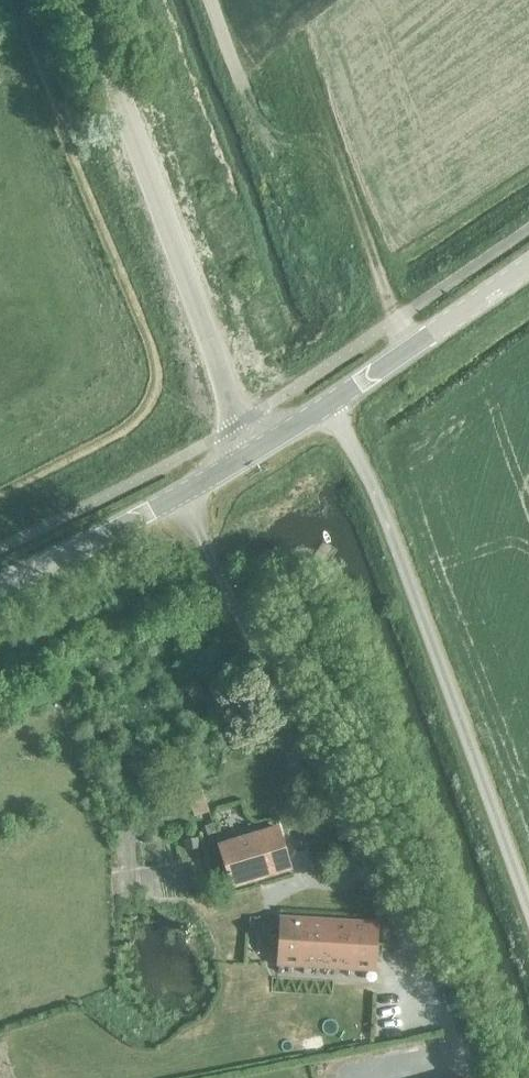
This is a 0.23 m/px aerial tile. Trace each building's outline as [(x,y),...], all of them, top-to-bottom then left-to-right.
[(48,687),(40,691),(44,700),(52,696),(48,687)] [(201,790),(186,794),(193,816),(208,812),(201,790)] [(176,804),(169,806),(171,812),(178,810),(176,804)] [(232,886),(290,869),(277,825),(220,842),(232,886)] [(196,837),(182,840),(184,849),(198,845),(196,837)] [(376,970),(379,921),(279,915),(276,964),(376,970)]
